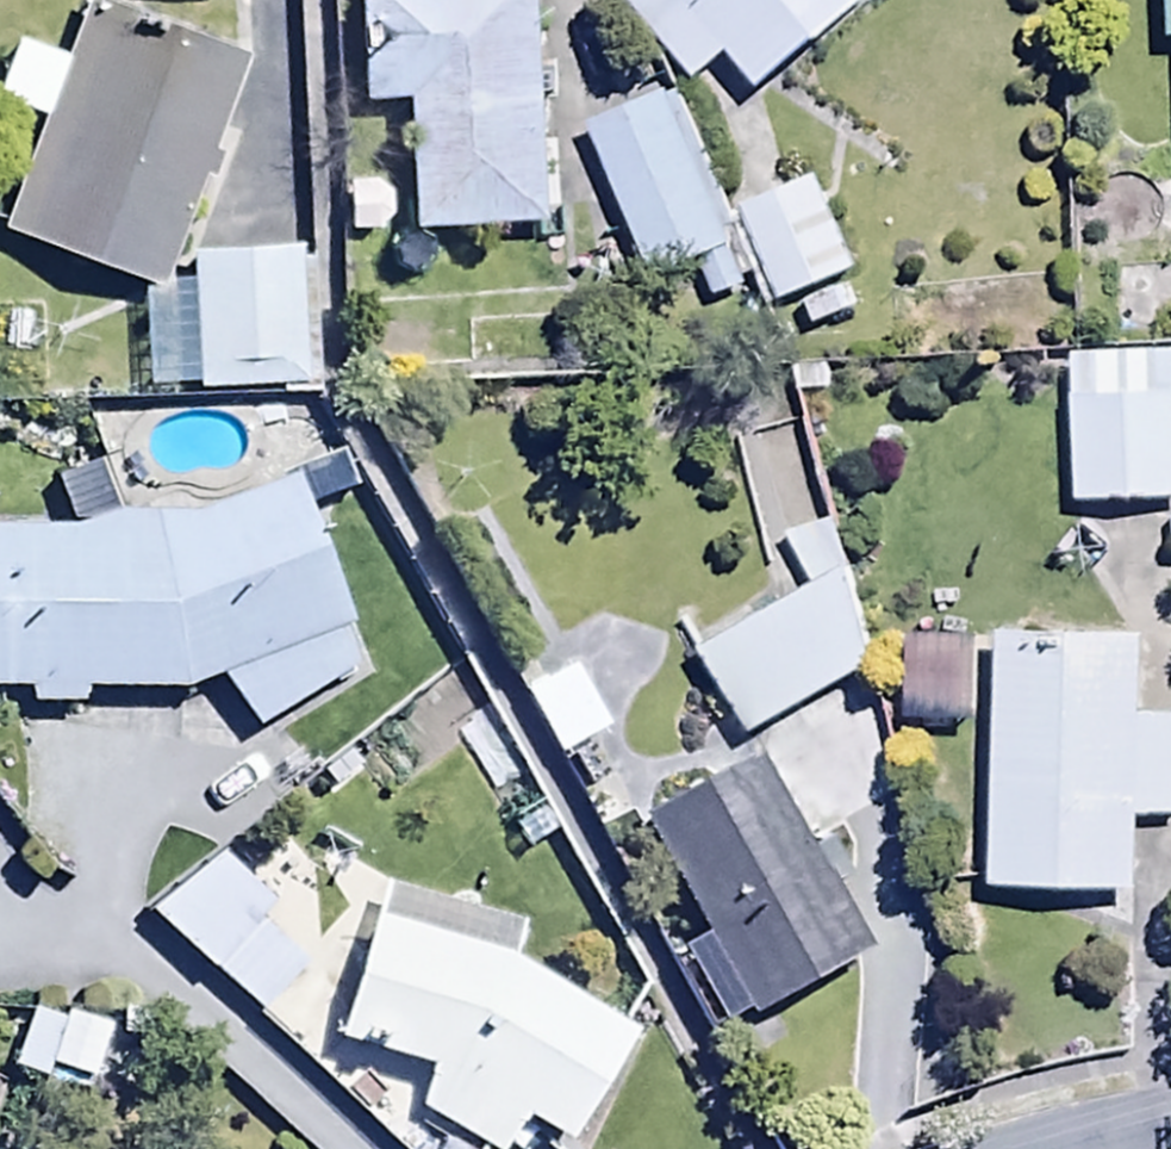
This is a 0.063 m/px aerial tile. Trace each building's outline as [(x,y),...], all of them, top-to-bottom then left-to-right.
[(545,0),(354,0),(360,112),(407,109),(414,242),(559,233),(545,0)] [(618,1),(695,90),(726,63),(761,104),(881,0),(620,0),(618,1)] [(2,235),(162,298),(249,73),(89,10),(68,64),(19,45),(0,93),(0,118),(42,134),(2,235)] [(672,97),(586,137),(654,287),(697,267),(716,309),(759,290),(672,97)] [(857,282),(818,183),(741,213),(780,313),(857,282)] [(317,258),(187,263),(189,302),(143,303),(146,395),(193,394),(194,405),(321,401),(317,258)] [(1073,361),(1077,514),(1170,512),(1170,359),(1073,361)] [(0,533),(0,703),(31,703),(31,717),(84,718),(84,701),(183,702),(220,689),(252,731),(361,682),(305,488),(159,529),(111,522),(92,472),(54,487),(73,539),(0,533)] [(875,673),(835,526),(762,554),(780,616),(694,653),(752,738),(875,673)] [(992,895),(1135,899),(1137,827),(1170,828),(1170,726),(1143,725),(1145,645),(1000,641),(992,895)] [(868,698),(827,717),(851,772),(892,753),(868,698)] [(871,962),(759,767),(636,838),(748,1033),(871,962)] [(219,867),(148,922),(260,1025),(305,976),(259,933),(273,918),(219,867)] [(517,969),(528,934),(387,889),(335,1050),(430,1081),(423,1117),(474,1148),(519,1148),(530,1133),(556,1148),(579,1148),(643,1047),(517,969)] [(67,1033),(32,1022),(10,1081),(46,1095),(53,1077),(93,1093),(115,1037),(72,1020),(67,1033)]
